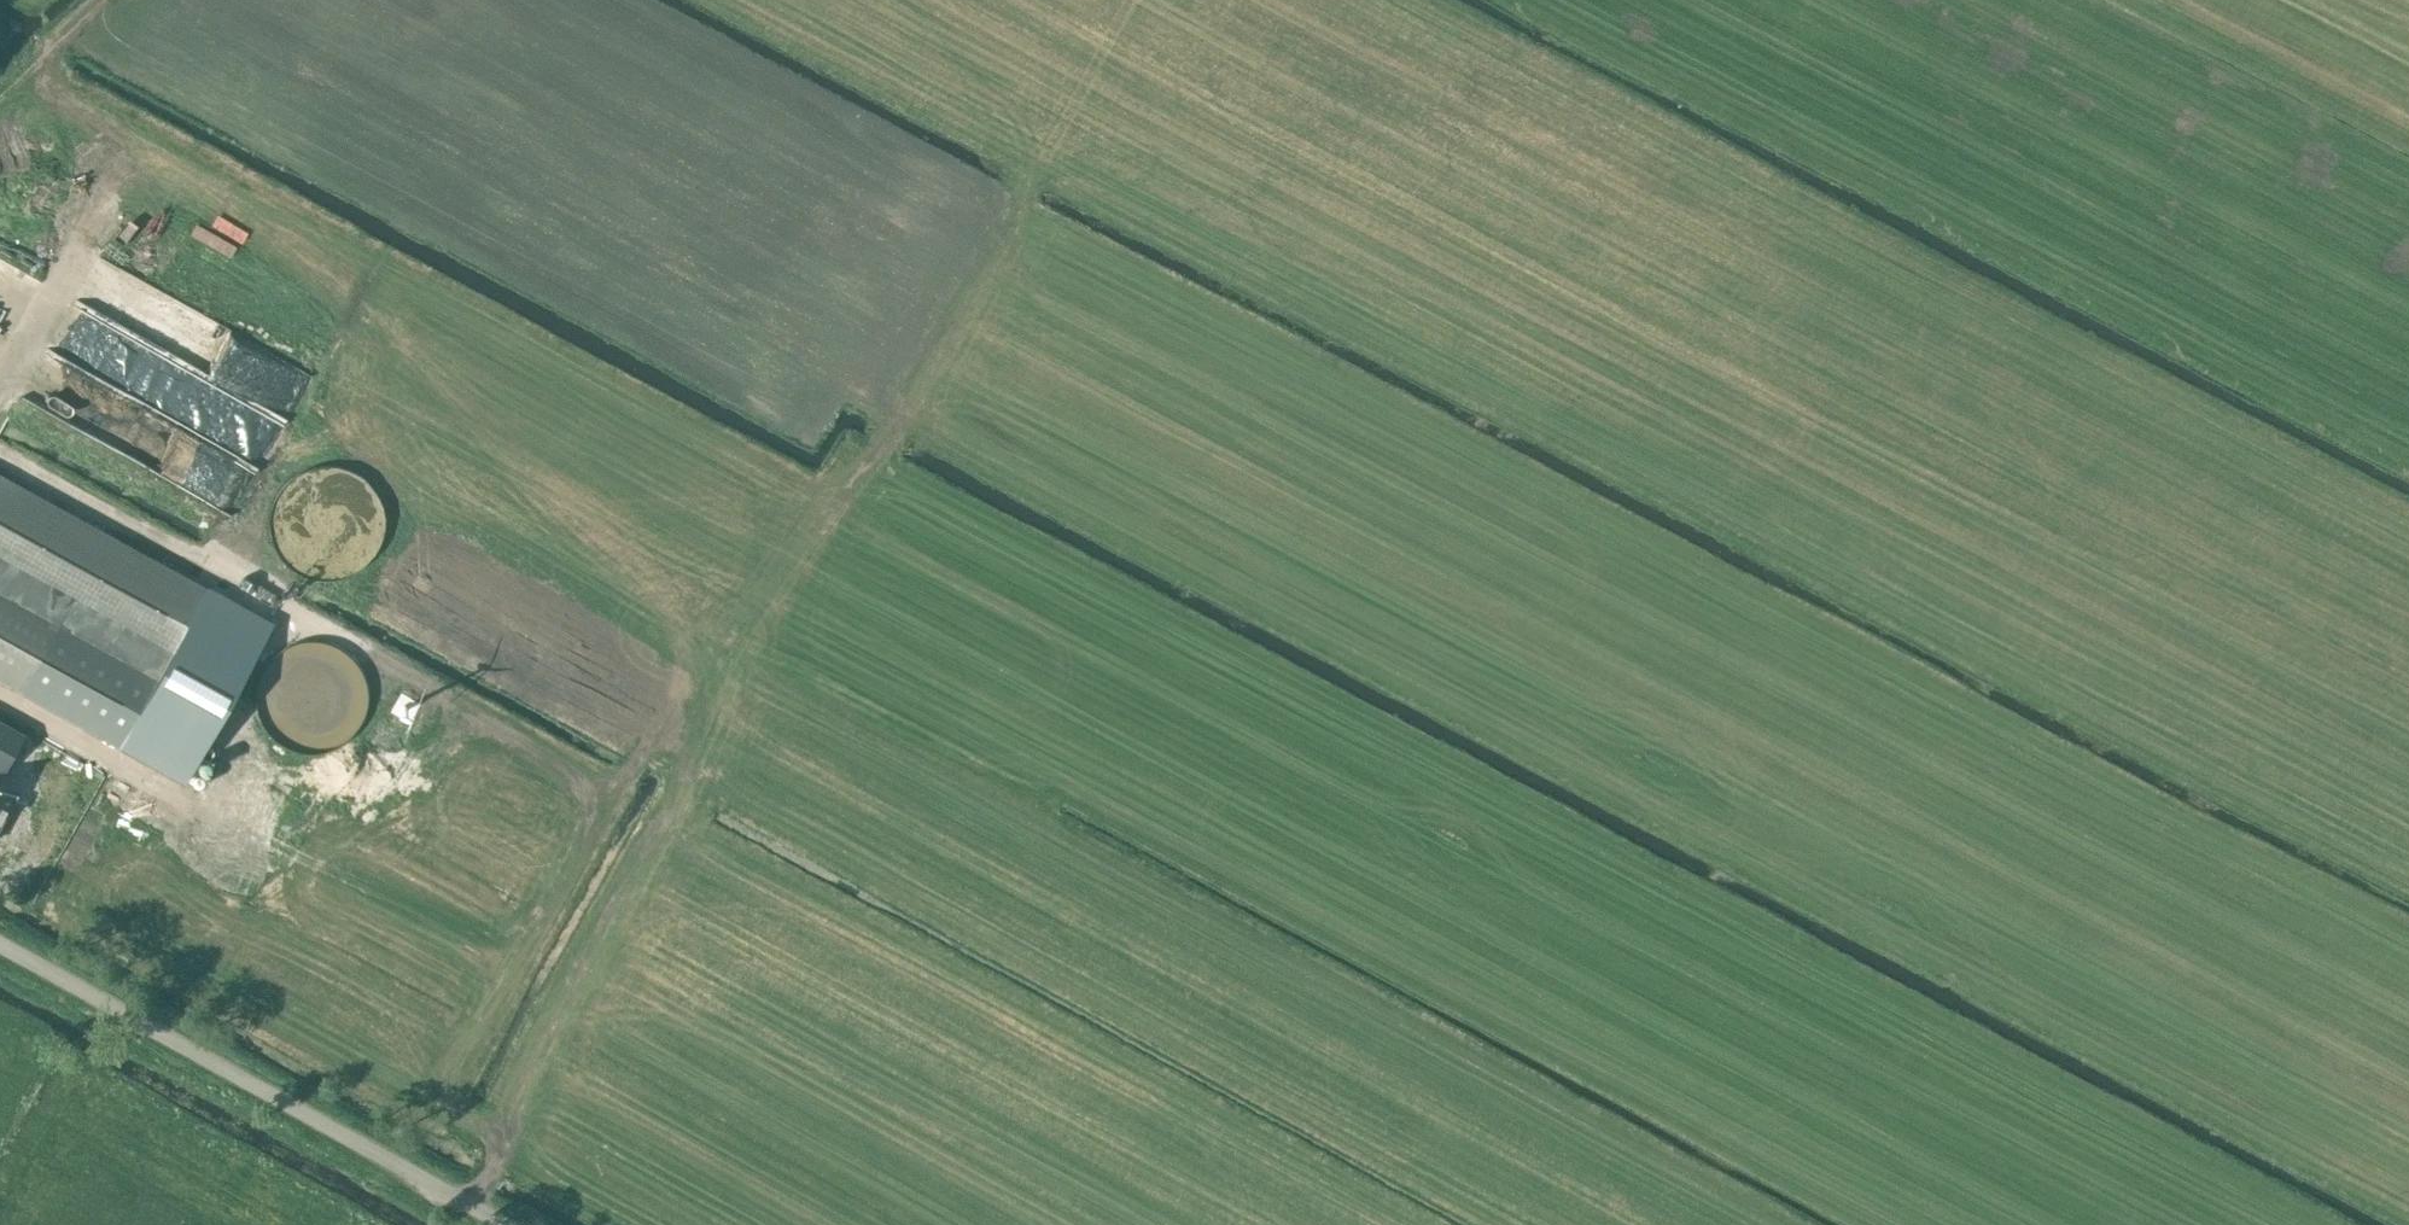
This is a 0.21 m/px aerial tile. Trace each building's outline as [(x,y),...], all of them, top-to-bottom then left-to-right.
[(246,473),(151,428),(141,450),(118,439),(112,451),(230,506),(246,473)] [(122,746),(207,590),(0,476),(0,679),(122,746)] [(14,699),(6,689),(0,686),(0,706),(9,710),(14,699)] [(4,725),(0,733),(0,766),(26,781),(45,747),(4,725)] [(9,859),(36,811),(1,791),(0,793),(0,854),(9,859)]
